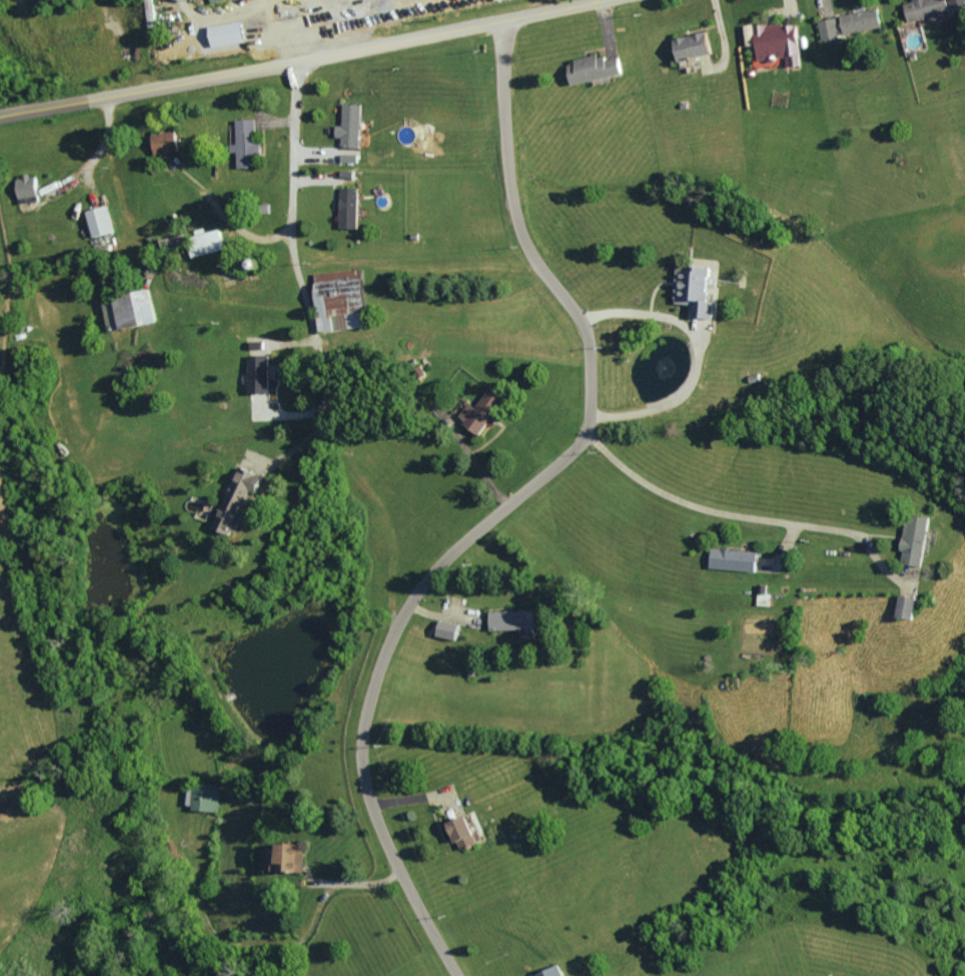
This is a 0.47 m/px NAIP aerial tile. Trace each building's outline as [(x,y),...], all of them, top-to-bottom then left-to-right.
[(147,35),(156,35),(156,0),(146,0),(147,35)] [(954,10),(964,7),(964,0),(951,0),(954,10)] [(848,34),(886,30),(884,10),(846,14),(848,34)] [(824,21),(826,42),(843,40),(841,19),(824,21)] [(765,61),(791,57),(793,68),(803,67),(800,45),(805,44),(802,22),(750,29),(752,46),(763,45),(765,61)] [(718,57),(715,33),(681,38),(684,61),(718,57)] [(629,75),(626,57),(611,60),(610,54),(573,62),(578,86),(629,75)] [(363,149),(365,105),(346,105),(346,127),(340,127),(339,138),(346,139),(345,149),(363,149)] [(240,169),(264,168),(264,145),(259,145),(258,120),(239,120),(240,169)] [(157,154),(180,153),(179,133),(156,134),(157,154)] [(41,176),(22,176),(22,203),(42,203),(41,176)] [(361,230),(361,189),(342,188),(342,229),(361,230)] [(116,233),(109,207),(87,213),(94,239),(116,233)] [(206,233),(205,229),(190,231),(195,257),(227,251),(223,230),(206,233)] [(720,320),(722,302),(715,302),(718,268),(683,265),(680,304),(698,305),(697,318),(720,320)] [(319,274),(323,332),(340,331),(339,318),(366,316),(367,326),(372,326),(369,271),(319,274)] [(125,332),(159,324),(151,291),(117,299),(125,332)] [(272,356),(252,356),(253,395),(273,394),(272,356)] [(486,434),(494,421),(502,425),(508,414),(503,411),(511,398),(493,388),(481,409),(472,403),(462,421),(486,434)] [(223,529),(241,534),(254,492),(263,494),(269,474),(241,466),(223,529)] [(929,566),(933,517),(911,515),(907,564),(929,566)] [(763,551),(717,549),(716,569),(762,571),(763,551)] [(903,618),(920,619),(921,597),(903,596),(903,618)] [(542,629),(541,609),(496,611),(496,630),(542,629)] [(442,635),(461,641),(466,625),(446,620),(442,635)] [(223,785),(198,784),(196,811),(222,812),(223,785)] [(466,849),(486,845),(480,817),(452,823),(456,844),(465,842),(466,849)] [(309,844),(282,843),(281,870),(308,871),(309,844)] [(566,965),(540,975),(571,975),(566,965)]
